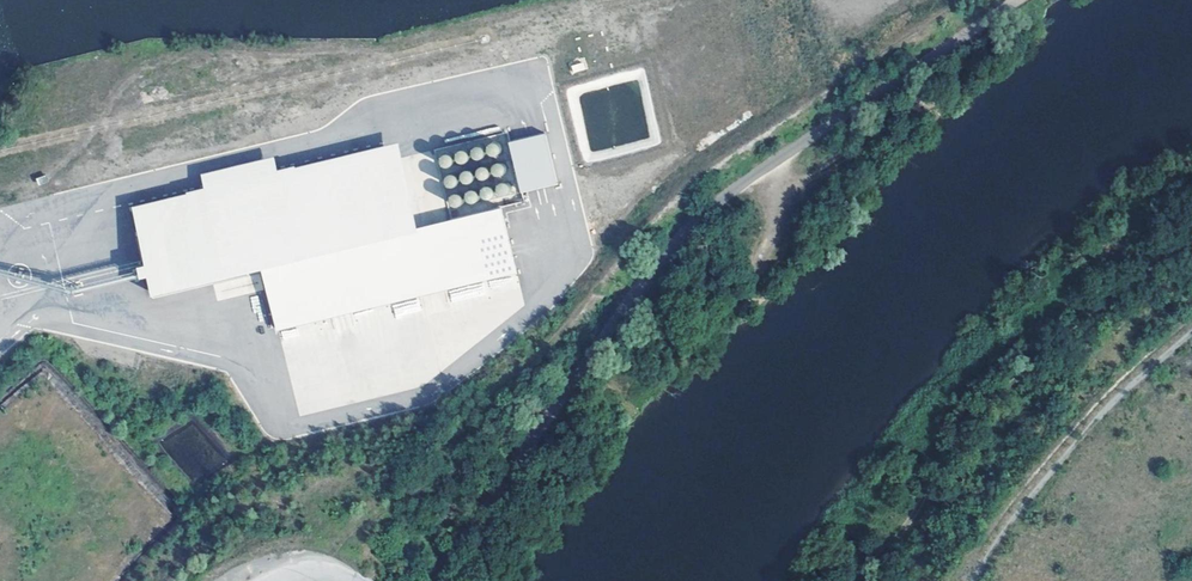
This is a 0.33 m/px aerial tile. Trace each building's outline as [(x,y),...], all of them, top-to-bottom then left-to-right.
[(545,134),(507,144),(520,194),(558,185),(545,134)] [(516,273),(499,207),(417,227),(397,145),(295,170),(294,166),(277,171),(273,155),(199,173),(203,187),(185,191),(186,193),(131,207),(146,268),(138,270),(140,277),(148,275),(153,296),(262,269),(277,332),(516,273)] [(497,156),(498,155),(499,153),(500,151),(499,149),(499,147),(497,146),(495,145),(493,145),(491,145),(490,146),(488,148),(488,150),(487,152),(488,154),(489,155),(491,156),(493,157),(495,157),(497,156)] [(481,160),(482,158),(483,157),(483,155),(483,153),(482,151),(481,150),(479,149),(477,148),(475,149),(473,150),(472,151),(471,153),(471,155),(472,157),(473,159),(475,160),(477,161),(479,161),(481,160)] [(465,163),(466,162),(467,160),(467,158),(467,156),(466,154),(465,153),(463,152),(461,152),(459,152),(457,153),(456,155),(455,157),(455,159),(456,161),(457,162),(459,163),(461,164),(463,164),(465,163)] [(448,167),(449,166),(450,164),(450,162),(450,160),(449,158),(448,157),(446,156),(444,156),(442,156),(440,157),(439,159),(438,160),(438,162),(439,164),(440,166),(442,167),(444,168),(446,168),(448,167)] [(500,174),(502,173),(503,171),(503,169),(503,167),(502,165),(501,164),(499,163),(497,163),(495,163),(493,164),(492,166),(491,168),(491,170),(492,172),(493,173),(494,174),(496,175),(498,175),(500,174)] [(485,178),(487,177),(488,175),(488,173),(488,171),(487,170),(485,168),(484,167),(482,167),(480,167),(478,169),(477,170),(476,172),(476,174),(476,176),(478,178),(479,179),(481,179),(483,179),(485,178)] [(470,183),(471,181),(472,179),(473,177),(472,175),(471,174),(470,172),(468,171),(466,171),(464,172),(463,173),(461,174),(460,176),(460,178),(461,180),(462,182),(464,183),(466,183),(468,183),(470,183)] [(453,187),(455,185),(456,183),(456,181),(456,179),(455,178),(454,176),(452,175),(450,175),(448,176),(446,177),(445,178),(444,180),(444,182),(445,184),(446,186),(447,187),(449,187),(451,187),(453,187)] [(506,195),(507,194),(508,192),(509,190),(508,188),(507,186),(506,185),(504,184),(502,184),(500,184),(499,185),(497,187),(496,189),(496,191),(497,193),(498,194),(500,196),(502,196),(504,196),(506,195)] [(489,198),(491,197),(492,195),(492,193),(492,191),(491,190),(490,188),(488,187),(486,187),(484,188),(482,189),(481,190),(480,192),(480,194),(481,196),(482,198),(483,199),(485,199),(487,199),(489,198)] [(474,203),(475,201),(476,200),(477,198),(476,196),(476,194),(474,193),(472,192),(470,191),(468,192),(467,193),(465,194),(465,196),(464,198),(465,200),(466,202),(468,203),(470,204),(472,204),(474,203)] [(457,206),(459,205),(460,203),(460,201),(460,199),(459,198),(458,196),(456,195),(454,195),(452,196),(450,197),(449,198),(448,200),(448,202),(449,204),(450,206),(451,207),(453,207),(455,207),(457,206)]
